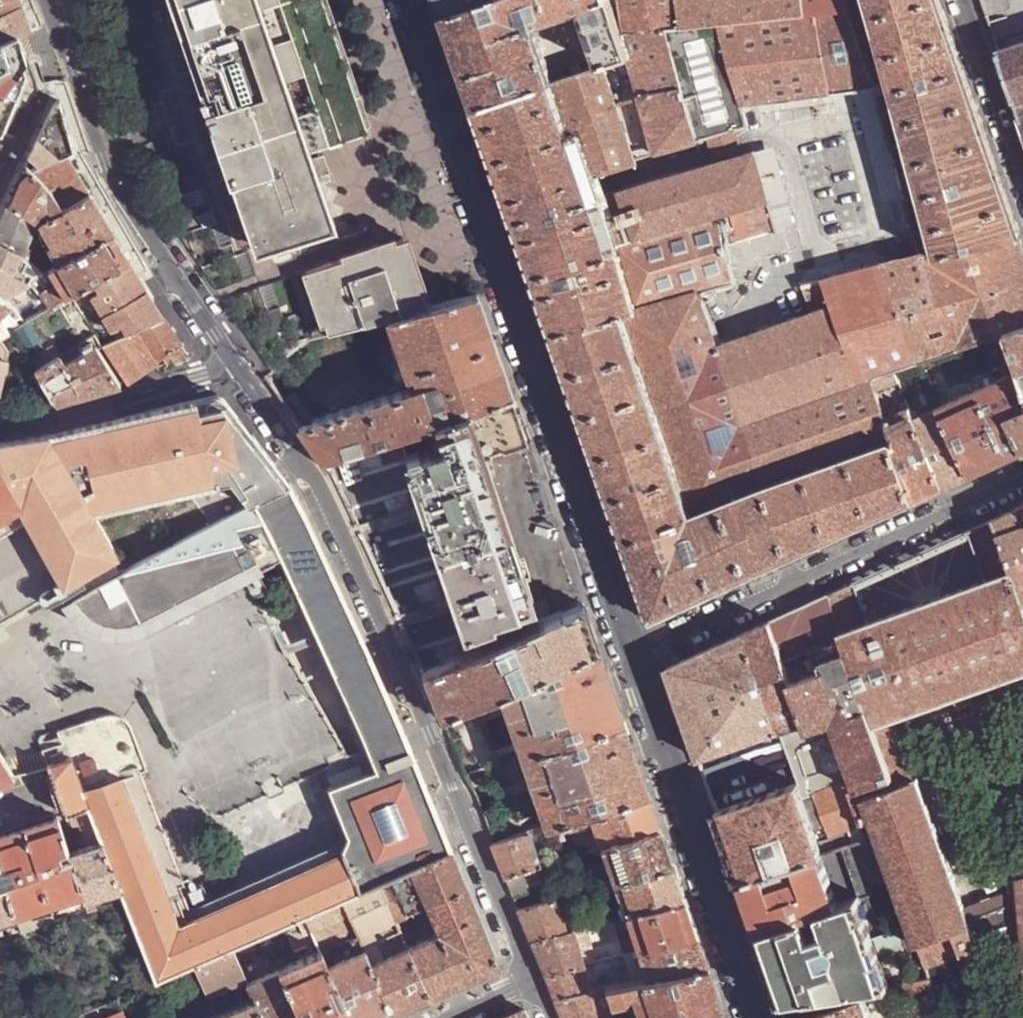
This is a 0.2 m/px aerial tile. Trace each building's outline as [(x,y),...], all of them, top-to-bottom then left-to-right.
[(20,0),(0,0),(0,15),(22,4),(20,0)] [(254,248),(333,221),(316,170),(309,150),(257,0),(168,0),(254,248)] [(309,150),(327,144),(372,131),(347,58),(327,0),(257,0),(309,150)] [(372,131),(377,129),(333,0),(327,0),(347,58),(372,131)] [(440,6),(444,17),(494,0),(438,0),(440,6)] [(476,108),(553,82),(534,27),(582,10),(600,66),(603,65),(629,56),(621,34),(610,0),(494,0),(444,17),(462,68),(476,108)] [(625,34),(684,27),(678,0),(620,0),(625,34)] [(684,27),(721,23),(804,14),(802,0),(678,0),(684,27)] [(804,14),(721,23),(744,105),(854,91),(876,88),(849,0),(802,0),(804,14)] [(876,88),(905,197),(920,254),(934,250),(868,0),(849,0),(876,88)] [(934,250),(936,255),(1020,237),(939,0),(868,0),(934,250)] [(990,26),(1022,16),(1022,0),(981,0),(990,26)] [(12,38),(30,29),(30,27),(22,4),(0,15),(0,44),(12,38)] [(621,34),(629,56),(656,153),(706,138),(736,129),(749,125),(744,105),(721,23),(684,27),(625,34),(621,34)] [(4,140),(27,80),(12,38),(0,44),(0,138),(4,140)] [(999,50),(1017,103),(1022,101),(1022,42),(999,50)] [(629,56),(603,65),(636,160),(656,153),(629,56)] [(600,66),(553,82),(570,135),(579,132),(595,177),(637,163),(636,160),(603,65),(600,66)] [(553,82),(476,108),(494,161),(509,203),(595,177),(579,132),(570,135),(553,82)] [(854,91),(884,201),(905,197),(876,88),(854,91)] [(75,152),(61,103),(58,102),(52,107),(29,157),(43,167),(44,168),(67,155),(68,156),(75,152)] [(736,129),(706,138),(711,152),(714,163),(745,154),(741,143),(736,129)] [(309,150),(316,170),(334,164),(327,144),(309,150)] [(756,151),(777,230),(796,225),(776,146),(756,151)] [(714,163),(601,196),(636,311),(701,290),(735,282),(724,244),(777,230),(756,151),(745,154),(714,163)] [(91,196),(68,156),(67,155),(44,168),(43,167),(33,172),(41,181),(63,213),(91,196)] [(50,213),(54,219),(63,213),(41,181),(33,172),(25,166),(9,205),(35,223),(43,214),(44,217),(50,213)] [(512,213),(515,222),(601,196),(598,187),(595,177),(509,203),(512,213)] [(203,227),(215,222),(203,187),(181,195),(203,227)] [(113,234),(91,196),(63,213),(54,219),(41,227),(42,229),(64,265),(113,234)] [(601,196),(515,222),(518,230),(554,335),(624,315),(636,311),(601,196)] [(24,258),(26,251),(37,225),(35,223),(9,205),(0,226),(0,246),(24,258)] [(333,221),(254,248),(259,265),(339,238),(333,221)] [(130,263),(113,234),(64,265),(51,273),(58,287),(66,302),(74,298),(73,296),(93,285),(130,263)] [(341,258),(394,241),(392,235),(339,254),(341,258)] [(403,238),(420,291),(425,289),(407,237),(403,238)] [(823,279),(830,306),(821,309),(812,312),(719,342),(701,290),(636,311),(624,315),(692,514),(894,440),(890,429),(885,417),(876,389),(872,377),(894,369),(1008,330),(1022,325),(1022,245),(1020,237),(936,255),(934,250),(920,254),(823,279)] [(388,321),(427,310),(420,291),(403,238),(394,241),(341,258),(305,270),(324,324),(328,338),(388,320),(388,321)] [(34,284),(24,279),(16,276),(20,268),(24,258),(0,246),(0,296),(8,302),(15,298),(33,286),(33,285),(34,284)] [(24,258),(31,262),(33,255),(26,251),(24,258)] [(164,319),(130,263),(93,285),(98,293),(89,298),(116,343),(164,319)] [(16,276),(24,279),(27,273),(27,272),(20,268),(16,276)] [(324,324),(305,270),(300,272),(318,326),(324,324)] [(34,284),(40,280),(27,273),(24,279),(34,284)] [(830,306),(823,279),(814,281),(821,309),(830,306)] [(821,309),(814,281),(801,284),(812,312),(821,309)] [(66,302),(58,287),(42,297),(51,311),(66,302)] [(494,339),(478,294),(472,296),(427,310),(388,321),(410,385),(422,380),(436,420),(513,394),(494,339)] [(19,318),(11,306),(8,302),(0,296),(0,342),(10,335),(5,326),(19,318)] [(624,315),(554,335),(575,395),(624,537),(653,620),(915,500),(894,440),(692,514),(624,315)] [(116,343),(103,350),(104,351),(125,382),(126,384),(128,383),(162,359),(167,366),(189,356),(164,319),(116,343)] [(1008,330),(1021,369),(1022,375),(1022,325),(1008,330)] [(38,356),(21,329),(14,333),(18,341),(33,366),(36,371),(61,357),(54,347),(38,356)] [(14,333),(10,335),(0,342),(0,349),(1,351),(18,341),(14,333)] [(283,358),(302,342),(300,339),(279,347),(283,358)] [(84,349),(87,353),(96,348),(93,344),(84,349)] [(58,404),(120,384),(99,353),(104,351),(103,350),(100,346),(96,348),(87,353),(66,366),(61,357),(36,371),(58,404)] [(36,371),(33,366),(27,369),(30,374),(36,371)] [(27,369),(26,368),(19,372),(19,379),(27,375),(30,374),(27,369)] [(894,369),(872,377),(876,389),(899,381),(894,369)] [(940,406),(972,474),(1022,451),(1022,445),(1008,415),(1022,408),(1022,375),(1021,369),(940,406)] [(58,404),(36,371),(30,374),(27,375),(43,409),(58,404)] [(436,420),(422,380),(410,385),(309,422),(298,426),(322,460),(399,434),(432,422),(436,420)] [(528,438),(513,394),(436,420),(432,422),(440,447),(418,455),(417,452),(407,456),(405,456),(441,556),(509,533),(485,465),(482,455),(488,453),(528,438)] [(236,437),(252,435),(222,395),(154,410),(124,418),(59,433),(52,434),(54,438),(153,417),(219,402),(224,404),(229,407),(231,409),(233,415),(235,419),(235,425),(236,431),(236,437)] [(934,395),(909,406),(915,418),(940,406),(934,395)] [(246,480),(275,465),(252,435),(236,437),(236,431),(235,425),(235,419),(233,415),(231,409),(229,407),(224,404),(219,402),(153,417),(54,438),(95,512),(185,492),(209,522),(254,501),(256,499),(246,480)] [(909,406),(885,417),(890,429),(915,418),(909,406)] [(940,406),(915,418),(944,487),(972,474),(940,406)] [(298,426),(309,422),(299,408),(291,414),(298,426)] [(1008,415),(1022,445),(1022,408),(1008,415)] [(915,418),(890,429),(894,440),(915,500),(944,487),(915,418)] [(432,422),(399,434),(407,456),(417,452),(418,455),(440,447),(432,422)] [(28,521),(64,586),(116,556),(119,555),(95,512),(54,438),(52,434),(0,444),(0,538),(28,521)] [(424,674),(477,651),(471,635),(469,636),(441,556),(405,456),(407,456),(399,434),(322,460),(331,474),(424,674)] [(246,480),(256,499),(289,484),(275,465),(246,480)] [(254,501),(261,513),(297,496),(289,484),(256,499),(254,501)] [(90,806),(89,807),(93,817),(102,841),(120,886),(125,898),(159,980),(196,963),(232,946),(250,938),(264,932),(293,919),(305,914),(343,896),(452,847),(414,753),(399,718),(354,617),(297,496),(261,513),(269,530),(280,554),(363,734),(377,768),(330,786),(351,835),(355,844),(343,850),(199,916),(194,918),(181,923),(123,777),(83,788),(90,806)] [(254,501),(209,522),(135,565),(151,593),(225,551),(269,530),(261,513),(254,501)] [(996,518),(1022,594),(1022,506),(996,518)] [(828,594),(892,774),(850,790),(862,822),(872,819),(925,966),(978,947),(963,907),(917,778),(914,779),(891,717),(1022,669),(1022,594),(996,518),(969,531),(987,579),(869,622),(854,583),(828,594)] [(64,586),(28,521),(0,538),(0,624),(64,586)] [(158,622),(280,554),(269,530),(225,551),(151,593),(135,565),(124,571),(72,600),(73,601),(83,614),(96,623),(111,628),(127,630),(143,628),(158,622)] [(509,533),(441,556),(469,636),(471,635),(496,625),(495,622),(525,611),(530,609),(526,596),(531,594),(523,572),(509,533)] [(124,571),(135,565),(126,550),(119,555),(116,556),(124,571)] [(72,600),(124,571),(116,556),(64,586),(72,600)] [(828,594),(743,633),(778,731),(804,722),(806,730),(821,725),(841,782),(814,792),(812,792),(825,826),(828,834),(848,827),(862,822),(850,790),(892,774),(828,594)] [(590,620),(585,604),(530,628),(477,651),(424,674),(442,719),(443,718),(443,717),(501,691),(600,647),(590,620)] [(530,628),(525,611),(495,622),(496,625),(471,635),(477,651),(530,628)] [(743,633),(667,669),(684,719),(698,760),(778,731),(743,633)] [(615,693),(600,647),(501,691),(503,697),(523,756),(624,720),(615,693)] [(123,777),(143,772),(143,769),(151,766),(140,736),(136,727),(128,720),(118,717),(108,717),(42,738),(41,743),(49,767),(51,766),(50,764),(47,754),(68,747),(72,756),(83,788),(123,777)] [(624,720),(523,756),(531,781),(541,810),(546,825),(568,819),(579,815),(590,811),(649,792),(635,751),(624,720)] [(804,722),(778,731),(797,784),(799,783),(814,830),(825,826),(812,792),(814,792),(793,734),(806,730),(804,722)] [(806,730),(793,734),(814,792),(841,782),(821,725),(806,730)] [(72,756),(68,747),(47,754),(50,764),(72,756)] [(766,782),(753,749),(724,761),(736,791),(742,789),(743,792),(766,782)] [(9,769),(0,754),(0,783),(14,778),(9,769)] [(83,788),(72,756),(50,764),(51,766),(49,767),(50,771),(48,772),(48,774),(47,774),(49,780),(50,780),(50,781),(53,780),(58,795),(55,796),(56,797),(54,798),(57,804),(58,803),(59,805),(61,804),(64,813),(65,813),(65,814),(83,809),(89,807),(90,806),(83,788)] [(523,756),(517,758),(526,783),(531,781),(523,756)] [(143,772),(123,777),(181,923),(194,918),(181,883),(185,881),(143,772)] [(797,784),(716,812),(730,852),(740,882),(751,878),(822,853),(814,830),(799,783),(797,784)] [(649,792),(590,811),(603,846),(661,828),(653,805),(649,792)] [(89,807),(83,809),(87,819),(93,817),(89,807)] [(581,819),(579,815),(568,819),(569,823),(581,819)] [(50,903),(84,893),(69,852),(56,816),(39,822),(23,827),(50,903)] [(102,841),(93,817),(87,819),(79,822),(88,846),(102,841)] [(862,822),(848,827),(853,842),(867,837),(862,822)] [(549,862),(556,860),(545,826),(538,829),(549,862)] [(15,914),(28,910),(50,903),(23,827),(6,833),(0,835),(0,868),(15,914)] [(665,839),(661,828),(603,846),(616,881),(673,865),(665,839)] [(540,865),(528,832),(526,832),(493,843),(492,842),(491,843),(505,876),(540,865)] [(344,846),(351,835),(195,906),(199,916),(343,850),(342,847),(344,846)] [(342,847),(343,850),(355,844),(351,835),(344,846),(342,847)] [(853,842),(838,847),(857,899),(886,889),(867,837),(853,842)] [(120,886),(102,841),(88,846),(69,852),(84,893),(86,898),(97,894),(120,886)] [(452,847),(343,896),(371,963),(392,1014),(500,966),(452,847)] [(819,913),(841,905),(822,853),(751,878),(757,897),(746,900),(751,914),(758,935),(804,918),(819,913)] [(540,865),(505,876),(512,895),(546,884),(540,865)] [(673,865),(616,881),(628,914),(684,898),(677,876),(673,865)] [(15,914),(0,868),(0,919),(15,914)] [(1008,879),(1010,890),(1019,888),(1019,876),(1008,879)] [(740,882),(746,900),(757,897),(751,878),(740,882)] [(194,918),(199,916),(195,906),(185,881),(181,883),(194,918)] [(125,898),(120,886),(97,894),(101,906),(125,898)] [(963,907),(978,947),(1022,931),(1022,928),(1019,888),(1010,890),(963,907)] [(392,1014),(371,963),(343,896),(305,914),(313,932),(321,950),(352,1017),(384,1017),(392,1014)] [(532,941),(568,931),(558,898),(518,910),(532,941)] [(684,898),(628,914),(640,950),(697,934),(688,910),(684,898)] [(804,918),(758,935),(771,974),(781,1002),(790,999),(830,994),(823,974),(839,969),(847,991),(861,989),(889,985),(857,899),(841,905),(819,913),(826,932),(811,938),(804,918)] [(15,914),(21,931),(56,920),(54,915),(32,922),(28,910),(15,914)] [(408,919),(406,913),(395,918),(398,923),(408,919)] [(313,932),(305,914),(293,919),(301,937),(313,932)] [(628,914),(613,918),(626,954),(628,953),(640,950),(628,914)] [(604,921),(617,956),(623,954),(626,954),(613,918),(604,921)] [(585,965),(575,930),(568,931),(532,941),(546,976),(585,965)] [(250,938),(254,946),(268,940),(264,932),(250,938)] [(700,945),(697,934),(640,950),(647,972),(650,979),(707,966),(700,945)] [(237,957),(255,949),(254,946),(250,938),(232,946),(237,957)] [(232,946),(196,963),(199,970),(210,995),(242,981),(246,979),(237,957),(232,946)] [(321,950),(280,969),(301,1017),(352,1017),(321,950)] [(647,972),(640,950),(628,953),(630,960),(634,974),(647,972)] [(159,980),(162,987),(199,970),(196,963),(159,980)] [(557,1001),(591,993),(589,984),(585,965),(546,976),(557,1001)] [(707,966),(650,979),(606,989),(610,1005),(624,1001),(631,992),(641,1017),(660,1017),(722,1008),(713,982),(707,966)] [(248,983),(254,999),(263,1017),(301,1017),(280,969),(248,983)] [(650,979),(647,972),(634,974),(589,984),(591,993),(606,989),(650,979)] [(930,978),(903,982),(907,991),(932,987),(930,978)] [(866,996),(865,994),(863,994),(861,989),(847,991),(830,994),(790,999),(781,1002),(786,1017),(787,1017),(873,1017),(866,996)] [(591,993),(557,1001),(564,1017),(596,1017),(591,993)] [(129,1001),(126,994),(119,997),(122,1004),(129,1001)] [(122,1004),(119,997),(106,1003),(96,1007),(93,1008),(87,1011),(71,1017),(128,1017),(122,1004)] [(254,999),(218,1015),(220,1017),(263,1017),(254,999)] [(3,1017),(11,1017),(8,1008),(1,1010),(3,1017)] [(660,1017),(725,1017),(722,1008),(660,1017)] [(527,1009),(506,1017),(531,1017),(527,1009)]
